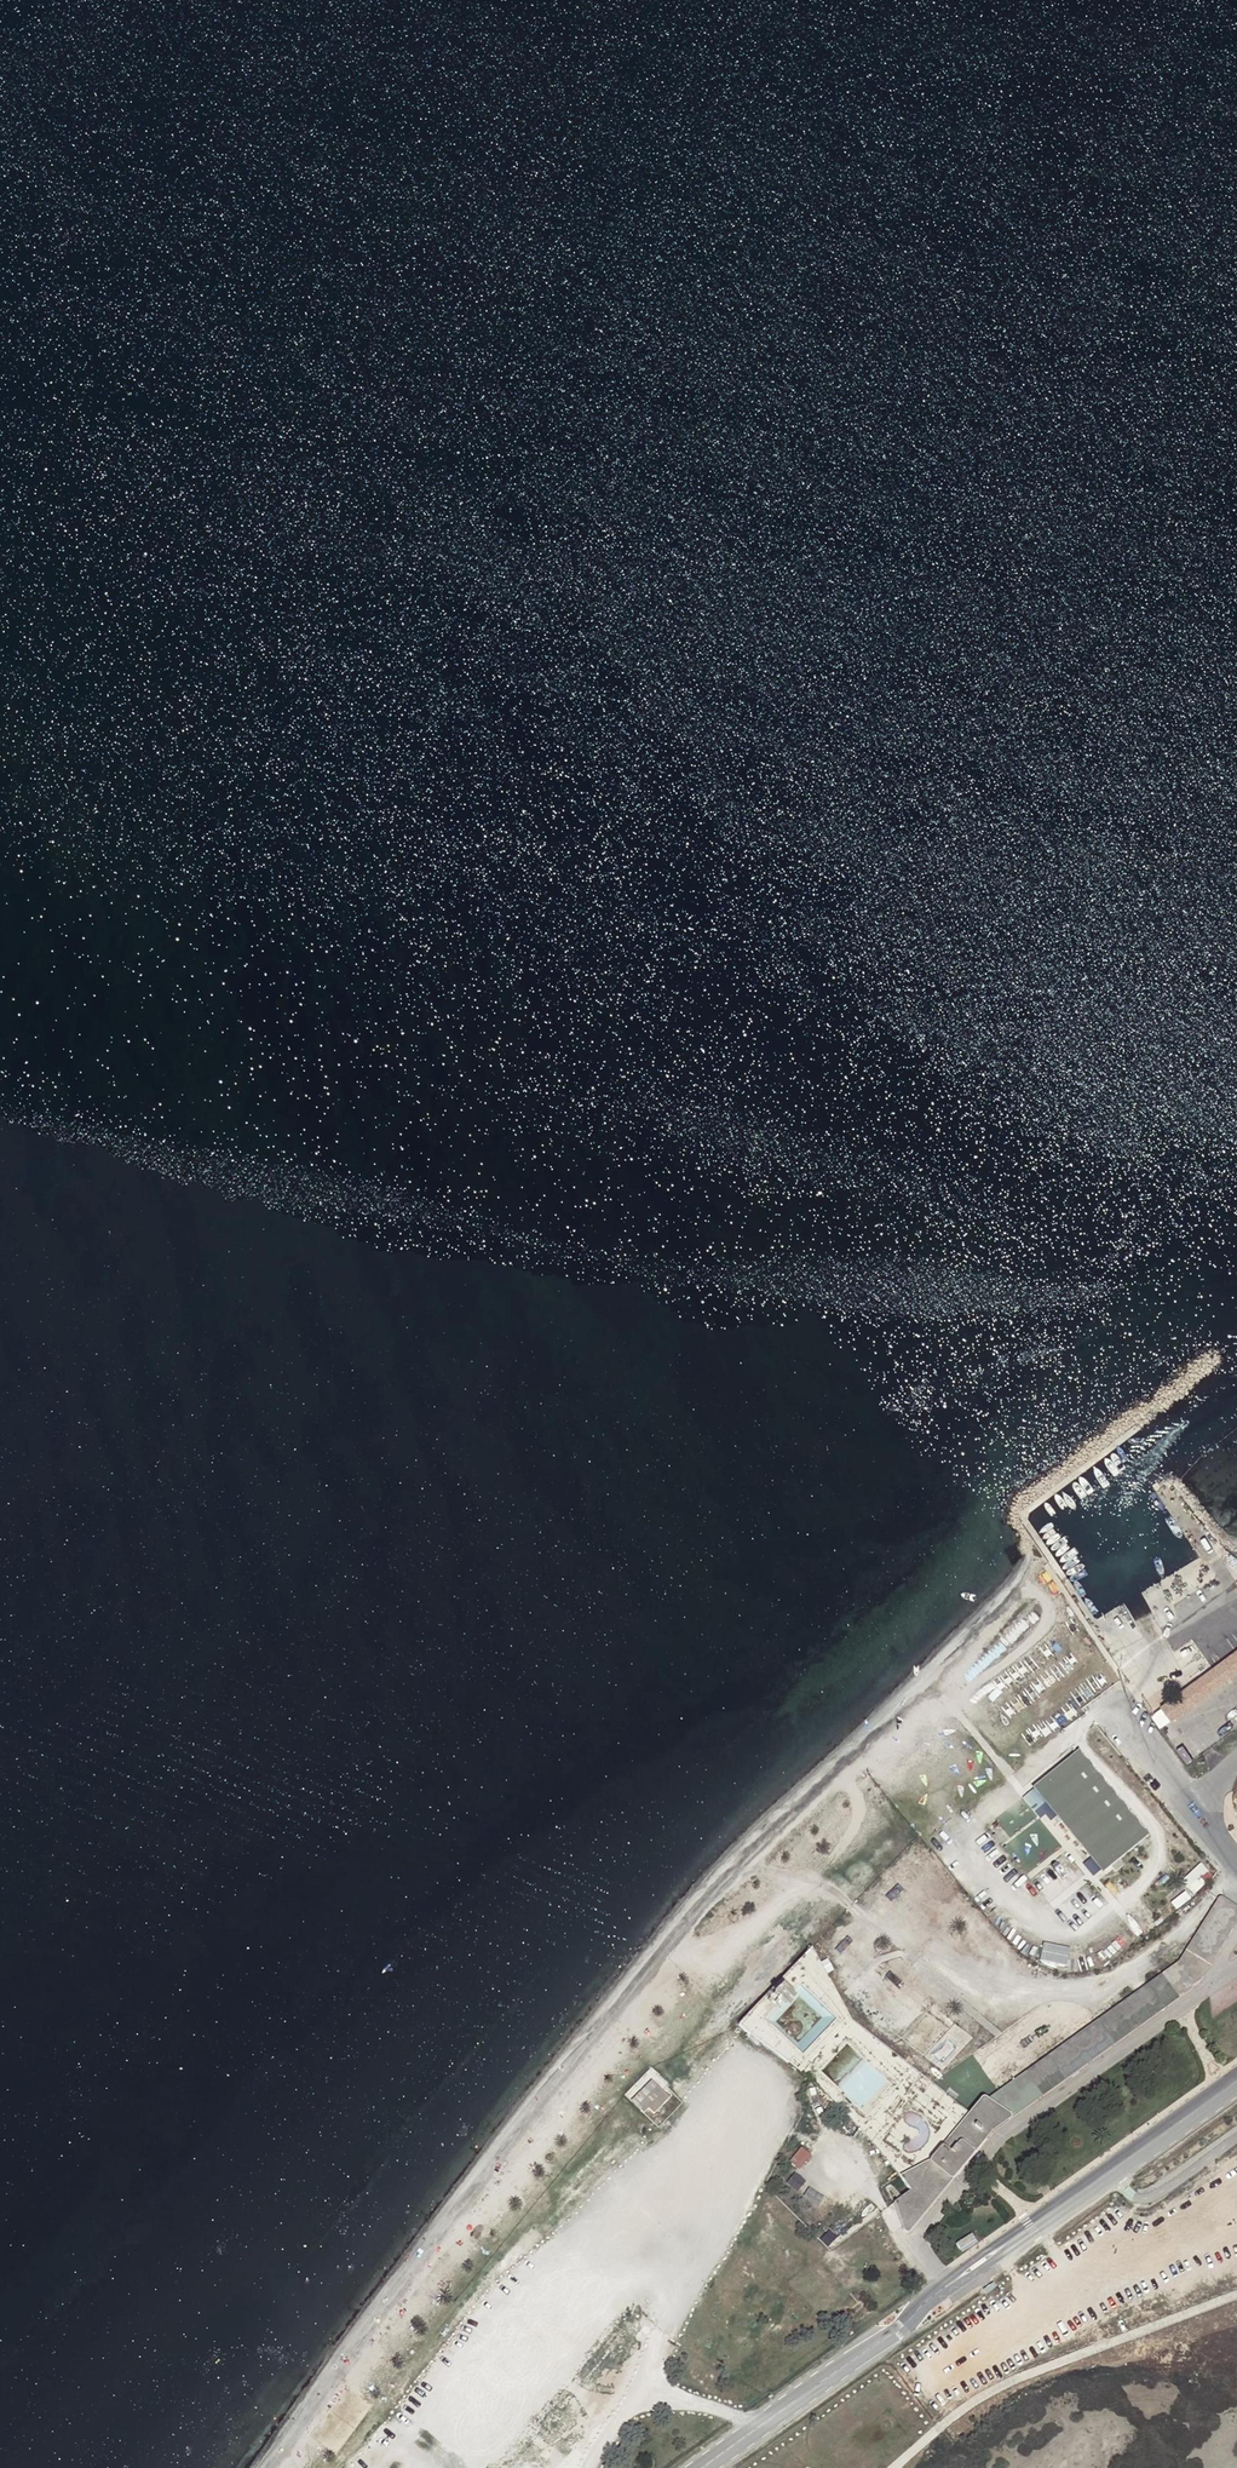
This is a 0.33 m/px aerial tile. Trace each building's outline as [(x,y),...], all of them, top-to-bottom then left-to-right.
[(1159,1708),(1171,1725),(1236,1677),(1236,1651),(1159,1708)] [(1080,1753),(1035,1789),(1104,1873),(1111,1867),(1116,1873),(1124,1867),(1119,1861),(1149,1837),(1080,1753)] [(1204,1862),(1184,1880),(1197,1894),(1217,1876),(1204,1862)] [(987,2096),(1010,2112),(1011,2114),(1010,2117),(1201,1980),(1236,1922),(1236,1911),(1222,1901),(1182,1965),(987,2096)] [(1070,1965),(1074,1948),(1045,1941),(1041,1958),(1070,1965)] [(798,2074),(850,2018),(811,1947),(737,2025),(742,2030),(798,2074)] [(798,2074),(806,2080),(814,2087),(815,2088),(840,2112),(857,2130),(873,2148),(886,2163),(896,2175),(928,2158),(942,2141),(968,2111),(850,2018),(798,2074)] [(650,2081),(630,2101),(643,2112),(648,2108),(654,2114),(668,2099),(650,2081)] [(980,2096),(968,2111),(942,2141),(949,2148),(958,2138),(960,2137),(963,2138),(972,2146),(973,2149),(973,2151),(993,2129),(1010,2117),(1011,2114),(1010,2112),(987,2096),(983,2095),(980,2096)] [(952,2177),(973,2151),(973,2149),(972,2146),(963,2138),(960,2137),(958,2138),(949,2148),(942,2141),(928,2158),(948,2176),(950,2177),(952,2177)] [(804,2147),(794,2160),(803,2167),(813,2154),(804,2147)] [(948,2176),(928,2158),(896,2175),(910,2195),(897,2204),(905,2226),(907,2228),(909,2228),(910,2226),(952,2177),(950,2177),(948,2176)]
